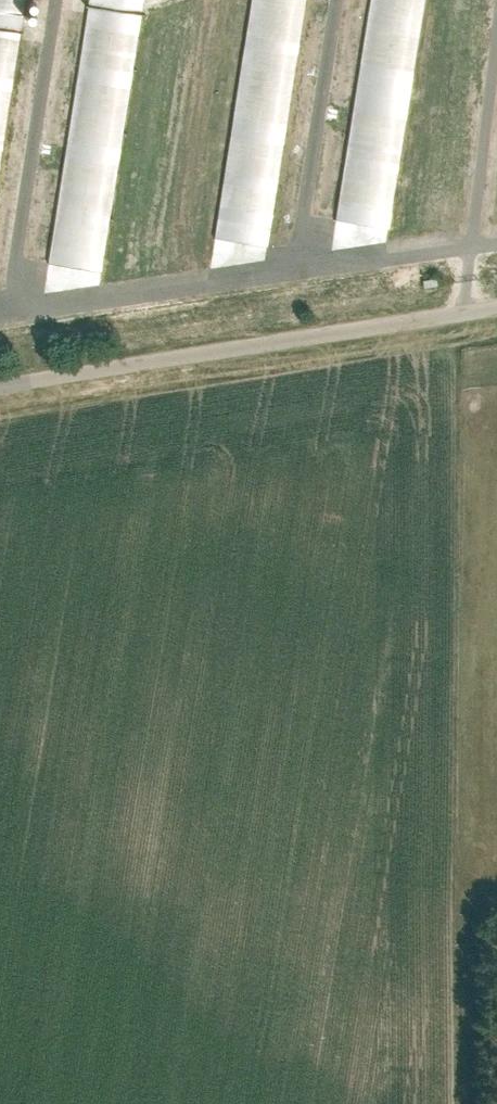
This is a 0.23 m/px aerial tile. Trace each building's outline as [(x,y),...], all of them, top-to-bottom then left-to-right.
[(26,0),(0,0),(0,169),(26,0)] [(52,265),(105,273),(147,0),(92,0),(52,265)] [(217,240),(270,248),(308,0),(253,0),(217,240)] [(336,220),(390,228),(424,0),(370,0),(336,220)]
